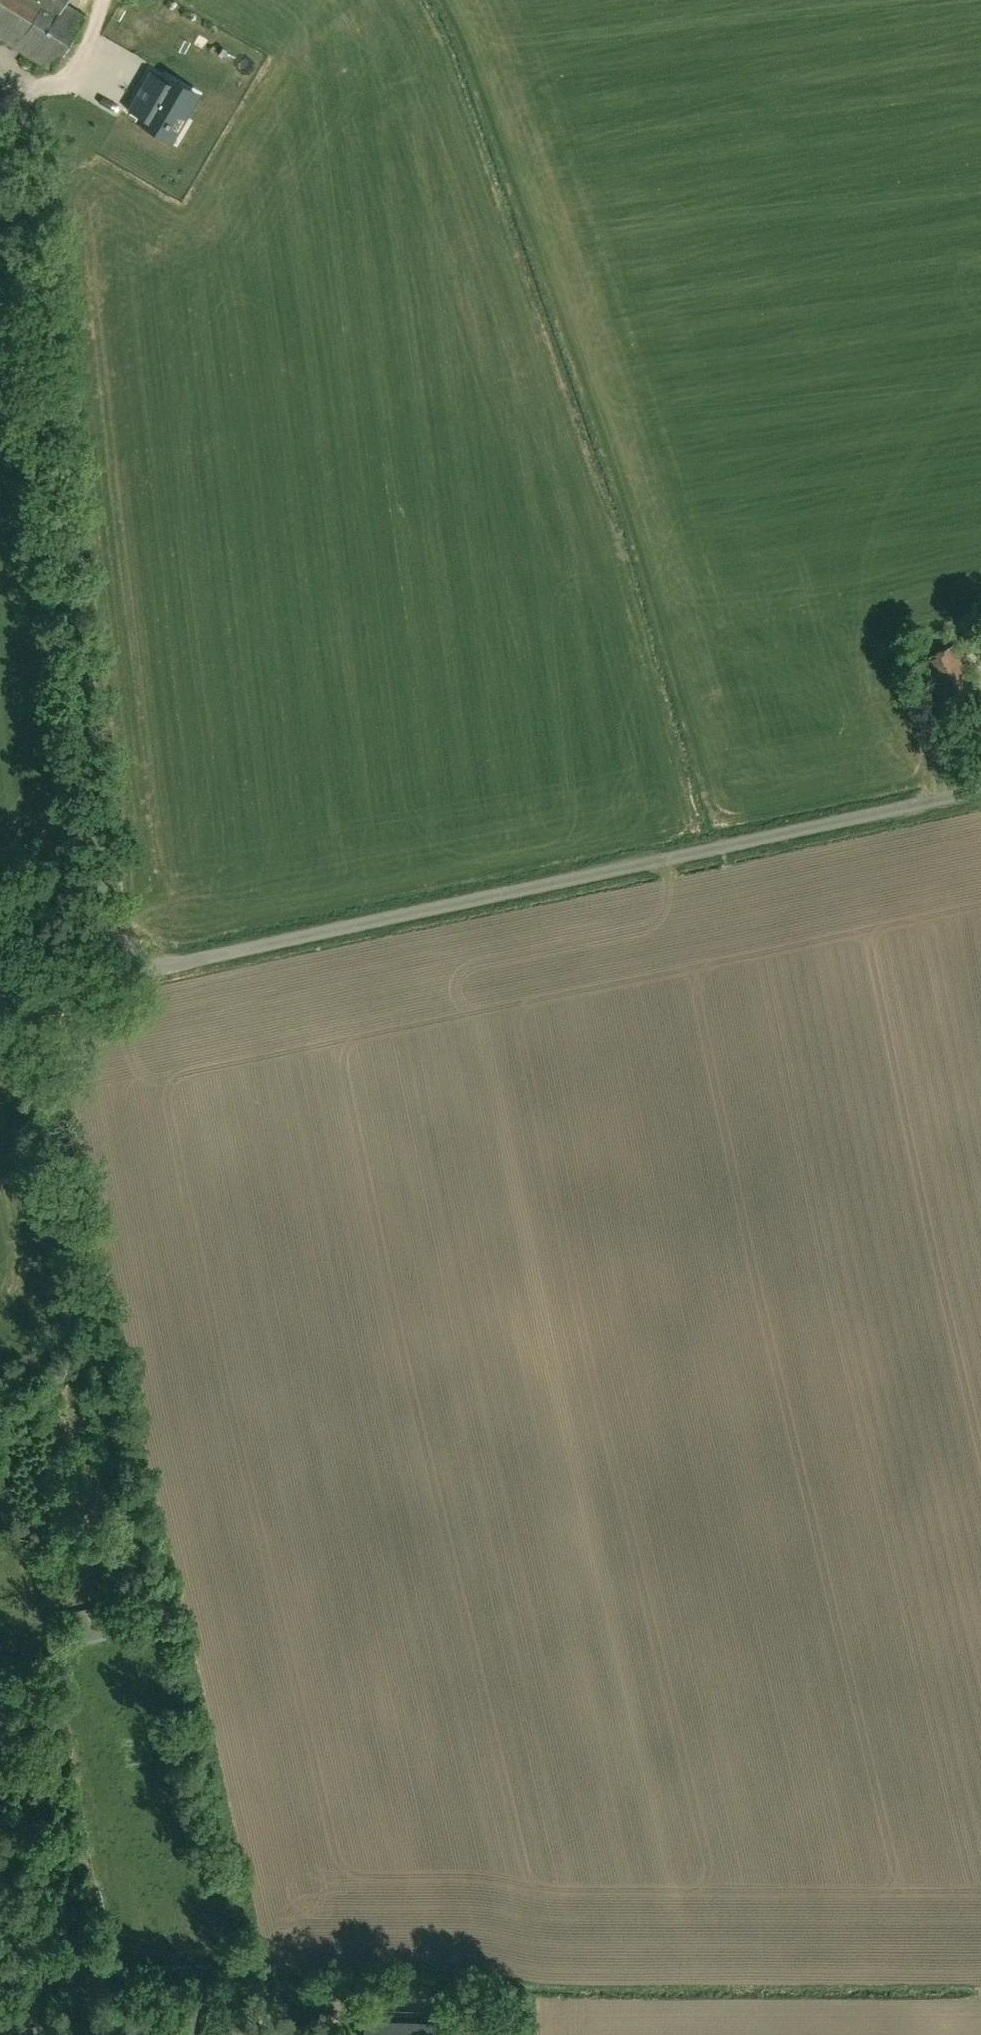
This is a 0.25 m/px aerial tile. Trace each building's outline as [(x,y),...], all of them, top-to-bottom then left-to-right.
[(53,68),(85,15),(64,3),(66,0),(0,0),(0,35),(53,68)] [(136,93),(127,109),(142,117),(141,119),(162,131),(174,110),(185,116),(197,95),(166,76),(165,78),(150,70),(141,85),(146,88),(141,96),(136,93)] [(940,701),(974,685),(966,663),(963,664),(954,644),(922,658),(940,701)] [(375,2034),(455,2034),(455,2014),(375,2014),(375,2034)]
